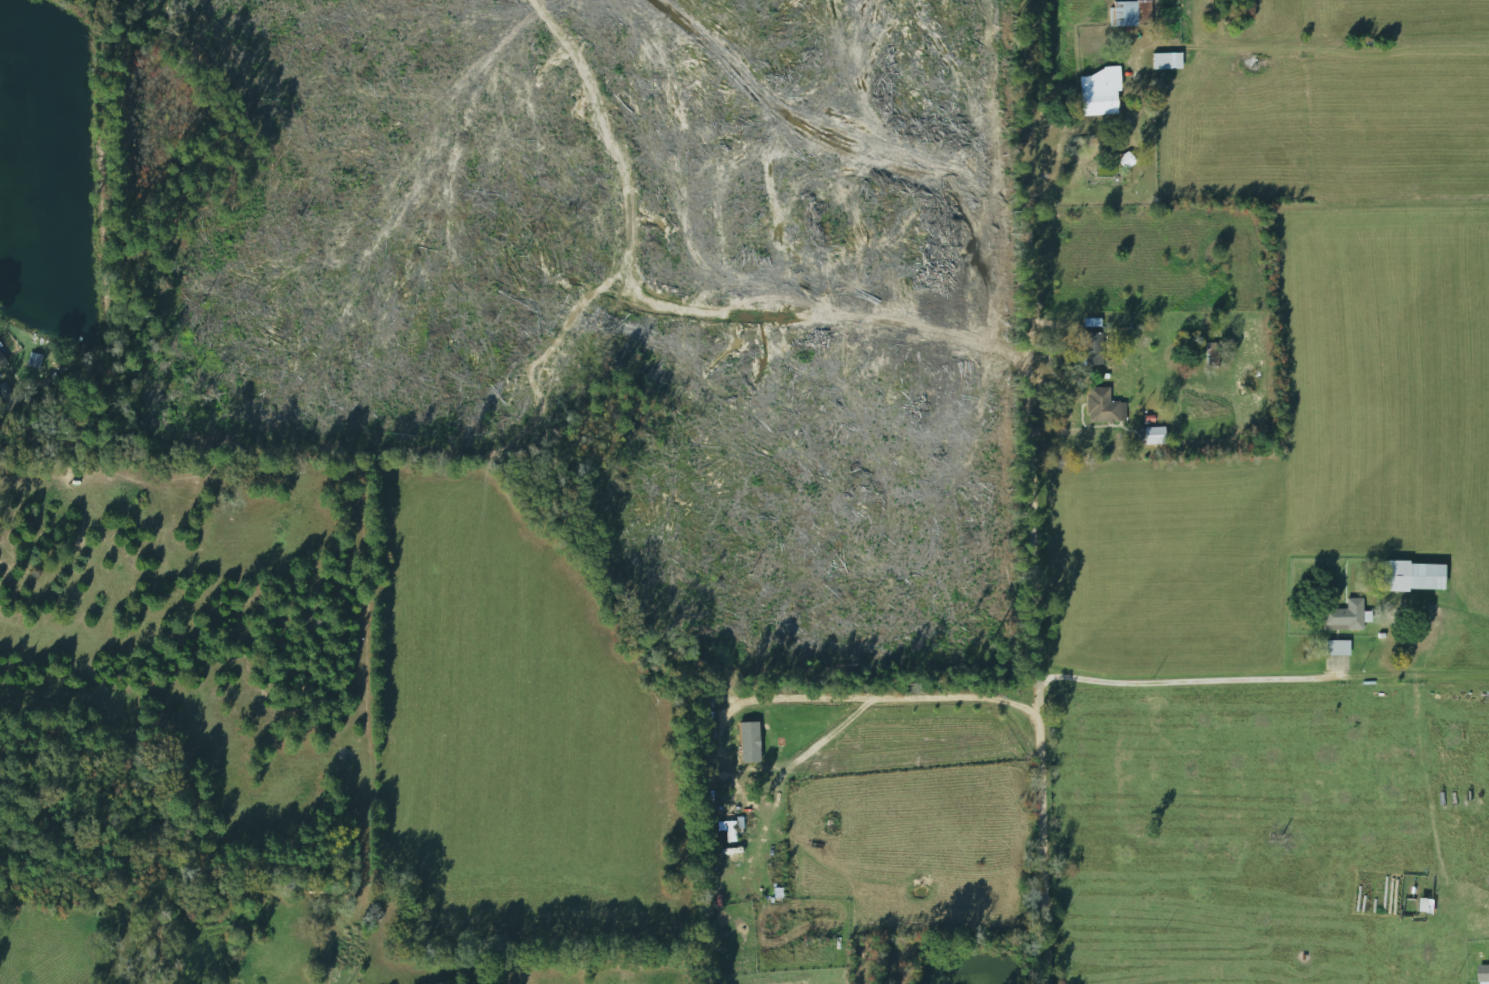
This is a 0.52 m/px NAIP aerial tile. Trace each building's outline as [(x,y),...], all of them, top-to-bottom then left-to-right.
[(1111,2),(1111,26),(1137,26),(1137,2),(1153,2),(1153,0),(1135,0),(1135,2),(1111,2)] [(1152,70),(1181,70),(1181,53),(1152,53),(1152,70)] [(1078,72),(1080,116),(1116,115),(1115,92),(1120,92),(1119,71),(1078,72)] [(1102,365),(1102,333),(1076,333),(1076,365),(1102,365)] [(1215,344),(1206,344),(1206,360),(1215,360),(1215,344)] [(1086,422),(1125,423),(1125,402),(1108,402),(1109,388),(1087,387),(1086,422)] [(1138,427),(1138,445),(1164,445),(1164,427),(1138,427)] [(1443,563),(1383,563),(1383,591),(1443,591),(1443,563)] [(1346,610),(1322,610),(1322,630),(1362,630),(1362,599),(1346,599),(1346,610)] [(1349,656),(1349,640),(1325,640),(1325,656),(1349,656)] [(737,756),(761,756),(761,731),(754,731),(754,720),(737,720),(737,756)] [(1477,966),(1477,982),(1488,982),(1488,966),(1477,966)]
